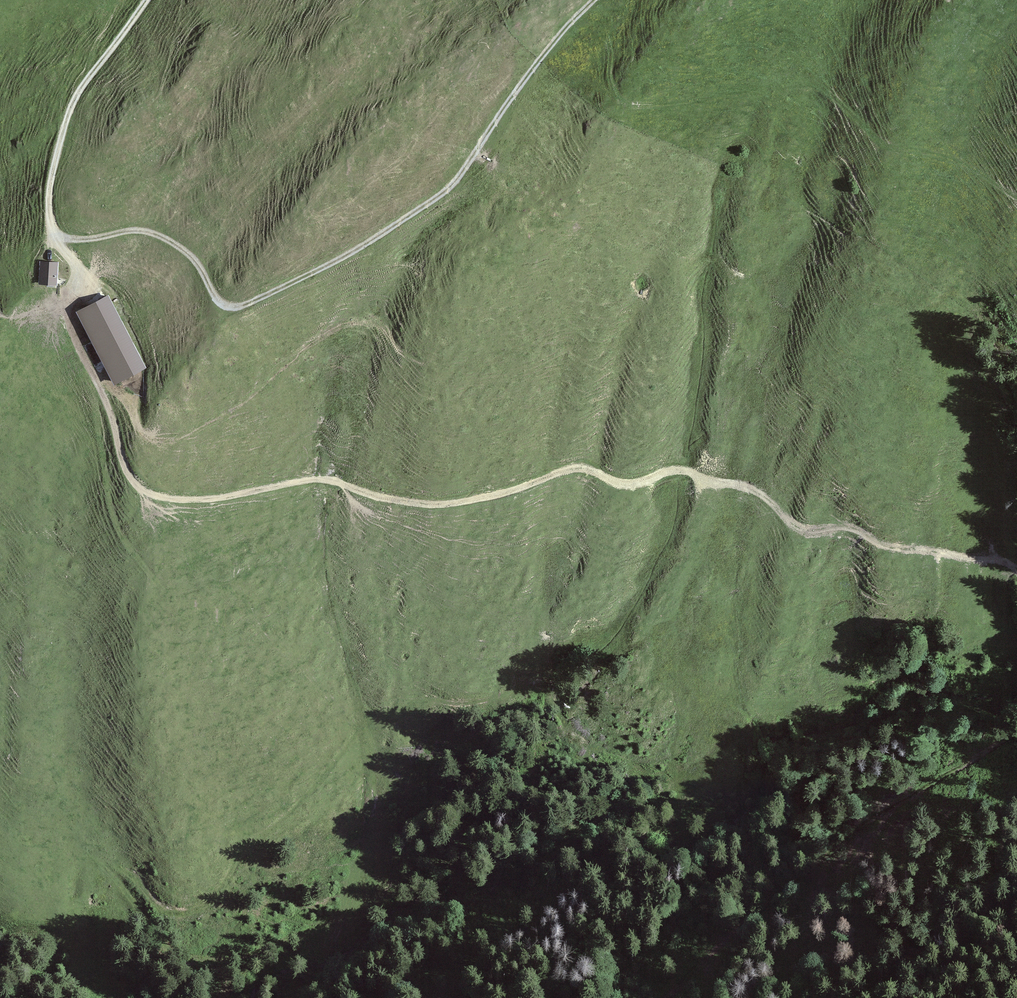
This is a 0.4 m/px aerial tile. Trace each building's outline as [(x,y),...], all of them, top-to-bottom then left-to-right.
[(55,261),(43,261),(42,280),(55,280),(55,261)] [(144,365),(109,297),(82,311),(117,378),(144,365)]
